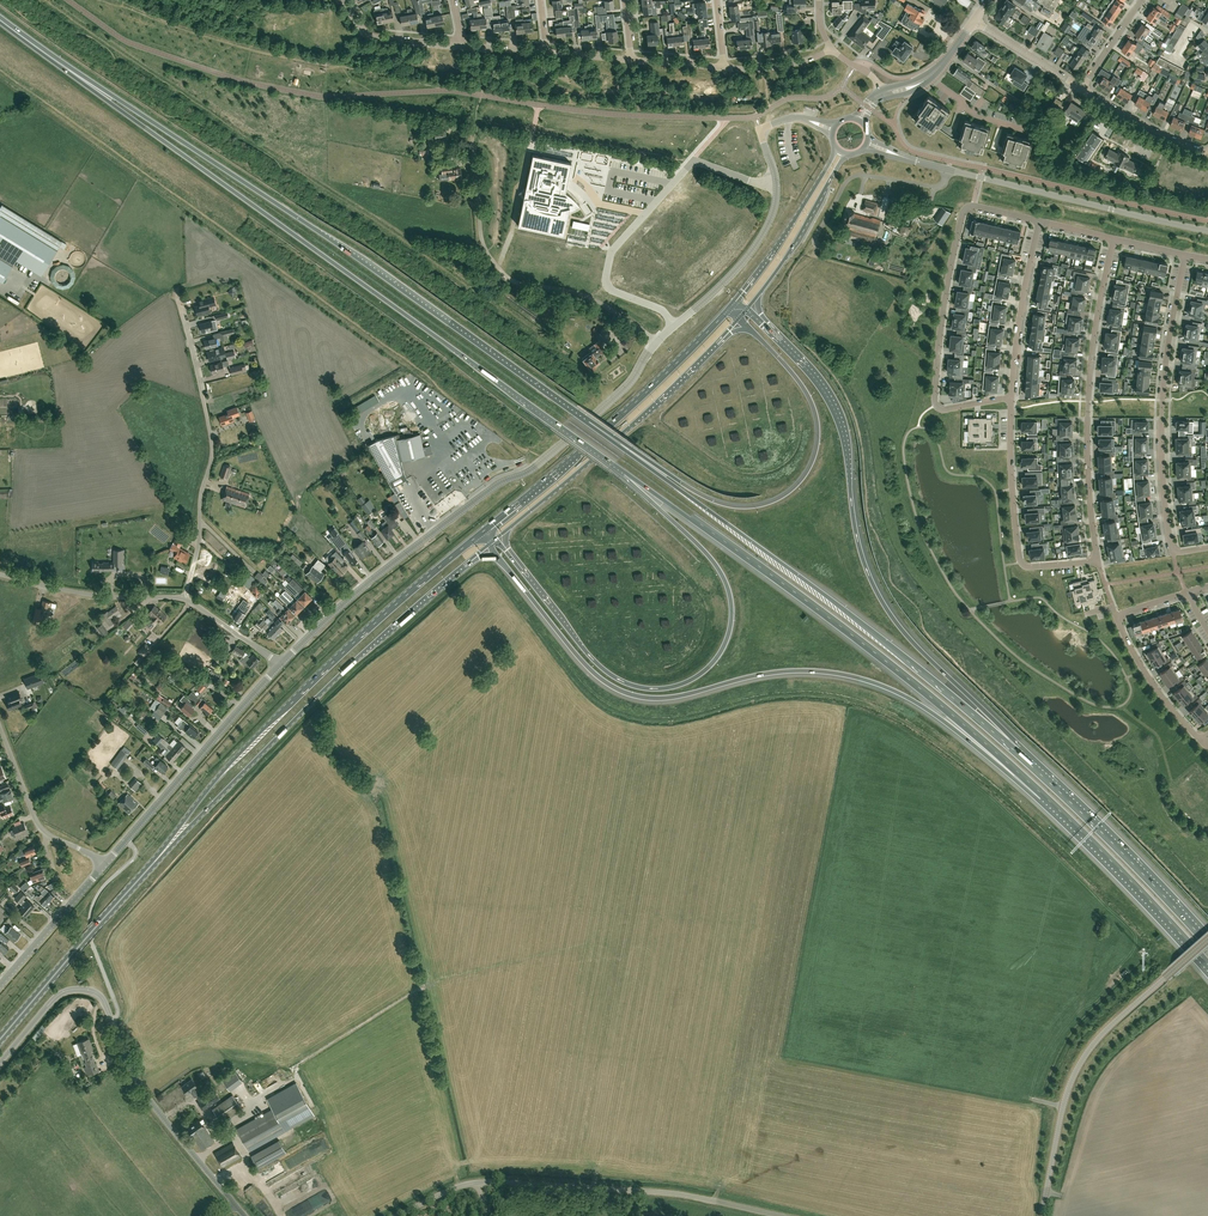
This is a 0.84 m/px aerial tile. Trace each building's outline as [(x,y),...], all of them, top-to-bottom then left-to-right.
[(614,8),(613,0),(607,0),(604,0),(605,9),(614,8)] [(805,7),(805,0),(789,0),(789,4),(787,4),(785,6),(785,13),(797,13),(797,7),(802,7),(805,7)] [(852,0),(843,1),(843,5),(839,5),(839,1),(833,1),(833,5),(838,5),(838,7),(831,7),(831,11),(833,11),(833,14),(842,13),(842,10),(853,9),(852,0)] [(862,3),(857,3),(858,10),(866,14),(867,12),(867,8),(875,7),(875,3),(877,1),(875,0),(862,0),(862,3)] [(1020,13),(1013,8),(1015,5),(1008,0),(1006,0),(1005,2),(1005,3),(1003,5),(1019,15),(1020,13)] [(1032,12),(1033,9),(1035,11),(1040,4),(1033,0),(1014,0),(1032,12)] [(1037,0),(1044,5),(1053,10),(1059,0),(1036,0),(1037,0)] [(1088,4),(1083,0),(1081,0),(1078,5),(1084,9),(1088,4)] [(1124,4),(1118,0),(1112,0),(1110,3),(1120,10),(1124,4)] [(688,10),(706,8),(705,1),(697,2),(697,6),(692,7),(687,7),(685,8),(685,11),(688,10)] [(924,18),(926,13),(926,11),(923,9),(920,9),(915,6),(915,7),(908,3),(906,6),(905,8),(907,10),(909,11),(906,15),(910,17),(907,22),(908,22),(906,26),(913,29),(915,26),(918,28),(921,23),(922,22),(923,23),(924,20),(923,20),(924,18)] [(1117,15),(1120,10),(1110,3),(1106,8),(1117,15)] [(661,7),(660,4),(642,6),(643,14),(653,13),(653,15),(657,14),(656,8),(661,7)] [(729,5),(730,13),(739,12),(739,11),(738,4),(729,5)] [(1158,4),(1156,8),(1154,6),(1153,7),(1152,6),(1150,10),(1151,11),(1150,12),(1160,19),(1165,22),(1167,20),(1162,17),(1163,13),(1167,16),(1170,13),(1165,9),(1158,4)] [(1019,15),(1003,5),(1002,7),(1001,7),(999,9),(999,10),(1008,16),(1010,13),(1017,18),(1019,15)] [(1049,17),(1053,10),(1044,5),(1040,12),(1049,17)] [(605,13),(604,6),(597,6),(594,7),(595,12),(597,12),(598,14),(605,13)] [(1201,8),(1197,6),(1196,8),(1197,9),(1197,10),(1207,17),(1207,10),(1206,8),(1204,10),(1201,8)] [(388,11),(388,7),(384,8),(383,8),(386,22),(394,20),(392,11),(388,11)] [(493,16),(492,15),(493,15),(492,7),(488,8),(489,16),(489,20),(492,19),(494,31),(502,30),(500,17),(500,15),(493,16)] [(386,22),(383,8),(375,9),(375,10),(375,15),(376,14),(378,23),(379,24),(382,23),(382,22),(386,22)] [(407,9),(407,11),(408,11),(410,23),(418,22),(416,12),(413,13),(411,8),(407,9)] [(706,16),(706,8),(688,10),(688,13),(693,13),(698,13),(698,16),(706,16)] [(1113,20),(1117,15),(1106,8),(1105,10),(1103,13),(1113,20)] [(996,13),(994,17),(997,19),(996,19),(1003,24),(1003,23),(1008,27),(1011,23),(1009,22),(1012,18),(1008,16),(999,10),(999,9),(998,9),(996,12),(996,13)] [(1197,10),(1196,11),(1198,13),(1201,15),(1200,16),(1204,19),(1202,20),(1203,21),(1203,22),(1205,24),(1206,23),(1207,24),(1207,17),(1197,10)] [(402,25),(410,23),(408,11),(407,11),(404,12),(405,15),(400,16),(402,25)] [(731,20),(740,19),(739,18),(739,15),(744,14),(749,14),(749,11),(743,11),(739,12),(730,13),(731,20)] [(1093,23),(1095,19),(1083,11),(1081,15),(1093,23)] [(1159,21),(1160,19),(1150,12),(1146,17),(1154,22),(1156,19),(1159,21)] [(479,28),(477,13),(473,14),(474,19),(470,19),(470,23),(469,23),(469,28),(471,28),(471,29),(472,29),(472,30),(476,30),(476,28),(479,28)] [(481,18),(481,13),(477,13),(479,28),(486,27),(485,18),(481,18)] [(844,20),(848,15),(845,13),(841,18),(839,16),(833,23),(839,28),(845,20),(844,20)] [(1110,26),(1113,20),(1103,13),(1100,17),(1099,19),(1110,26)] [(435,25),(443,24),(441,14),(433,16),(435,25)] [(1026,24),(1030,19),(1024,15),(1021,20),(1026,24)] [(427,27),(435,25),(433,16),(425,18),(427,27)] [(504,20),(503,16),(500,17),(502,30),(509,29),(508,19),(504,20)] [(874,51),(892,26),(880,20),(879,20),(877,22),(882,26),(872,40),(861,31),(869,21),(863,16),(848,36),(863,47),(864,44),(874,51)] [(613,27),(612,17),(606,17),(606,22),(607,22),(607,28),(608,28),(608,32),(604,33),(605,41),(609,40),(609,41),(617,40),(616,31),(613,31),(613,27)] [(516,33),(524,32),(523,22),(523,19),(523,18),(516,19),(516,23),(515,23),(516,33)] [(699,27),(708,26),(707,18),(699,19),(699,27)] [(531,19),(523,19),(523,22),(524,32),(532,31),(531,22),(531,19)] [(563,21),(565,35),(572,34),(571,27),(574,26),(573,21),(571,21),(571,20),(568,20),(563,21)] [(753,20),(749,21),(749,22),(745,22),(747,39),(736,40),(737,48),(752,47),(751,38),(754,38),(753,31),(754,31),(754,30),(753,20)] [(557,36),(565,35),(563,21),(560,22),(560,23),(555,23),(557,36)] [(1041,30),(1045,24),(1040,21),(1036,27),(1041,30)] [(1068,32),(1072,26),(1066,21),(1061,28),(1068,32)] [(658,29),(658,27),(658,22),(650,22),(651,31),(652,31),(652,34),(647,35),(648,44),(648,45),(652,45),(652,44),(658,43),(657,34),(659,34),(658,29)] [(667,37),(668,46),(668,47),(672,46),(672,45),(676,45),(674,31),(673,22),(669,23),(670,31),(671,37),(667,37)] [(1092,26),(1088,23),(1086,26),(1100,36),(1104,29),(1094,23),(1092,26)] [(1142,24),(1140,23),(1138,27),(1139,28),(1138,29),(1152,38),(1154,36),(1153,35),(1150,33),(1151,29),(1142,24)] [(592,28),(592,24),(588,24),(588,25),(589,39),(597,38),(596,28),(592,28)] [(582,40),(589,39),(588,25),(585,25),(585,29),(581,30),(582,40)] [(1097,40),(1100,36),(1086,26),(1078,37),(1086,42),(1088,40),(1094,44),(1095,43),(1096,44),(1098,41),(1097,40)] [(1160,36),(1162,33),(1152,26),(1150,29),(1153,31),(1152,31),(1160,36)] [(1040,30),(1035,27),(1031,33),(1036,36),(1040,30)] [(793,42),(802,41),(801,29),(792,30),(793,42)] [(1152,38),(1138,29),(1137,30),(1136,29),(1133,33),(1135,34),(1142,40),(1143,37),(1150,42),(1152,38)] [(674,31),(676,45),(679,44),(679,46),(684,45),(684,44),(683,41),(683,36),(681,36),(679,36),(678,30),(674,31)] [(700,35),(702,47),(705,46),(706,48),(710,47),(709,38),(704,38),(703,30),(700,31),(700,35)] [(770,45),(770,42),(769,33),(768,32),(758,33),(758,36),(760,35),(761,46),(770,45)] [(770,42),(780,41),(779,32),(769,33),(770,42)] [(1038,45),(1046,50),(1048,46),(1051,48),(1053,44),(1051,42),(1053,38),(1044,33),(1040,39),(1042,40),(1038,45)] [(698,47),(702,47),(700,35),(697,35),(697,39),(693,39),(693,40),(694,48),(694,49),(698,49),(698,47)] [(1138,53),(1144,45),(1137,41),(1135,44),(1128,39),(1125,45),(1132,50),(1132,49),(1138,53)] [(1204,39),(1201,42),(1200,41),(1198,43),(1199,44),(1198,44),(1198,45),(1195,47),(1198,50),(1195,52),(1197,54),(1200,52),(1207,44),(1207,43),(1204,39)] [(902,44),(897,40),(893,44),(896,46),(892,51),(895,53),(894,54),(898,57),(897,59),(901,63),(903,59),(904,60),(905,58),(906,59),(908,56),(907,55),(913,47),(905,41),(902,44)] [(981,52),(988,57),(991,53),(984,49),(985,46),(977,41),(976,41),(975,41),(974,43),(974,44),(972,47),(981,53),(981,52)] [(1151,49),(1153,46),(1145,41),(1143,44),(1151,49)] [(1072,43),(1070,46),(1085,57),(1087,54),(1088,54),(1089,54),(1090,52),(1089,51),(1090,50),(1082,45),(1081,45),(1079,47),(1076,45),(1075,46),(1072,43)] [(1200,52),(1204,56),(1200,57),(1201,60),(1207,58),(1207,53),(1207,54),(1207,44),(1200,52)] [(1129,55),(1132,50),(1125,45),(1121,50),(1129,55)] [(1062,58),(1065,53),(1063,52),(1064,50),(1058,46),(1053,53),(1059,57),(1060,57),(1062,58)] [(1081,63),(1085,57),(1070,46),(1069,46),(1067,49),(1071,52),(1072,52),(1071,52),(1074,54),(1073,57),(1074,58),(1081,63)] [(977,58),(968,52),(963,59),(965,61),(964,62),(974,69),(975,68),(979,71),(986,62),(978,57),(977,58)] [(1069,56),(1067,58),(1071,62),(1070,64),(1077,69),(1081,63),(1074,58),(1073,57),(1071,55),(1070,56),(1069,56)] [(1129,67),(1132,63),(1126,59),(1124,57),(1121,62),(1123,63),(1129,67)] [(1028,83),(1024,81),(1028,74),(1015,66),(1009,75),(1015,79),(1012,83),(1024,90),(1028,83)] [(982,96),(985,91),(969,80),(971,77),(957,67),(952,74),(966,83),(965,85),(966,85),(976,92),(982,96)] [(1104,88),(1111,77),(1112,75),(1102,69),(1098,74),(1103,77),(1098,84),(1104,88)] [(1175,83),(1176,81),(1178,77),(1170,72),(1167,79),(1175,83)] [(1120,80),(1112,75),(1111,77),(1104,88),(1110,91),(1114,84),(1116,85),(1120,80)] [(1201,92),(1203,88),(1198,86),(1195,84),(1193,89),(1196,90),(1201,92)] [(974,95),(976,92),(966,85),(964,88),(974,95)] [(1121,98),(1128,88),(1126,86),(1124,89),(1121,87),(1116,95),(1121,98)] [(1127,102),(1132,94),(1129,92),(1131,89),(1128,88),(1121,98),(1127,102)] [(1141,107),(1147,96),(1148,93),(1146,92),(1144,94),(1142,97),(1139,96),(1135,103),(1141,107)] [(1146,110),(1151,102),(1151,101),(1153,96),(1148,94),(1148,95),(1147,96),(1141,107),(1146,110)] [(929,96),(918,111),(921,113),(915,121),(931,132),(936,124),(939,126),(950,111),(942,105),(941,106),(936,103),(937,102),(929,96)] [(1058,109),(1062,102),(1056,98),(1052,105),(1058,109)] [(1071,102),(1068,100),(1066,104),(1068,106),(1066,109),(1074,114),(1071,117),(1077,121),(1080,117),(1080,118),(1084,111),(1071,102)] [(1000,109),(1005,104),(1001,101),(997,107),(1000,109)] [(1158,116),(1165,104),(1159,101),(1157,105),(1153,113),(1158,116)] [(1173,105),(1166,101),(1165,104),(1158,116),(1164,119),(1169,110),(1170,110),(1173,105)] [(1177,118),(1174,117),(1180,104),(1176,102),(1168,119),(1171,121),(1170,125),(1176,127),(1182,113),(1180,112),(1177,118)] [(1182,130),(1188,116),(1182,113),(1176,127),(1182,130)] [(1195,135),(1199,123),(1194,121),(1196,116),(1192,115),(1189,122),(1189,123),(1192,124),(1189,133),(1195,135)] [(982,145),(985,146),(991,128),(981,125),(980,127),(975,125),(975,123),(965,120),(960,138),(963,139),(961,148),(979,154),(982,145)] [(1201,138),(1204,129),(1200,128),(1202,124),(1199,123),(1195,135),(1201,138)] [(436,145),(442,144),(442,140),(446,140),(444,129),(434,131),(436,145)] [(1093,132),(1077,154),(1087,162),(1103,140),(1093,132)] [(1003,161),(1021,167),(1024,158),(1027,159),(1033,141),(1023,138),(1023,140),(1017,138),(1018,136),(1008,133),(1004,147),(1003,150),(1002,151),(1006,152),(1003,161)] [(1119,154),(1109,149),(1105,157),(1115,162),(1114,163),(1123,168),(1123,167),(1133,172),(1138,164),(1128,159),(1129,156),(1120,152),(1119,154)] [(520,215),(518,225),(519,225),(525,227),(528,227),(529,227),(533,228),(534,229),(537,229),(544,231),(546,231),(553,233),(556,233),(562,234),(563,235),(564,233),(565,227),(566,224),(566,222),(566,221),(567,218),(568,211),(571,210),(573,209),(575,208),(577,207),(579,206),(578,203),(575,200),(573,198),(571,196),(568,194),(565,192),(566,188),(567,185),(568,179),(571,163),(570,163),(534,155),(533,155),(531,164),(530,167),(525,189),(525,191),(524,197),(523,200),(520,213),(520,215)] [(450,164),(441,165),(442,174),(449,173),(449,177),(450,180),(454,179),(454,180),(462,179),(460,168),(451,169),(450,164)] [(879,203),(866,199),(865,201),(863,208),(863,210),(877,215),(879,203)] [(3,282),(16,260),(42,275),(59,246),(64,249),(67,244),(62,242),(2,204),(0,208),(0,280),(3,282)] [(896,210),(888,208),(885,216),(887,217),(885,224),(895,227),(898,215),(914,219),(915,215),(904,211),(903,213),(899,212),(899,213),(897,212),(895,210),(896,210)] [(861,241),(867,217),(855,213),(855,212),(847,210),(843,227),(850,229),(848,237),(861,241)] [(948,216),(941,211),(935,220),(942,225),(948,216)] [(871,218),(867,217),(861,241),(874,244),(881,220),(872,218),(871,218)] [(976,233),(979,222),(980,221),(973,219),(970,232),(976,233)] [(573,220),(572,227),(588,231),(590,224),(581,222),(577,221),(573,220)] [(982,235),(985,223),(979,222),(976,233),(976,234),(982,235)] [(988,237),(991,224),(985,223),(982,235),(988,237)] [(994,238),(997,226),(991,224),(988,237),(994,238)] [(903,236),(908,235),(910,230),(908,227),(906,226),(901,227),(900,232),(903,236)] [(1000,240),(1003,227),(997,226),(994,238),(1000,240)] [(1006,241),(1009,229),(1003,227),(1000,240),(1006,241)] [(1012,242),(1015,230),(1009,229),(1006,241),(1012,242)] [(1018,244),(1021,231),(1015,230),(1012,242),(1018,244)] [(1055,252),(1057,241),(1050,239),(1049,243),(1050,243),(1049,249),(1052,250),(1052,253),(1055,254),(1055,252)] [(1064,242),(1057,241),(1055,252),(1061,254),(1064,242)] [(1068,253),(1070,243),(1064,242),(1061,254),(1067,255),(1068,253)] [(1076,245),(1070,243),(1068,253),(1074,254),(1076,245)] [(981,247),(974,245),(973,249),(966,247),(966,248),(965,248),(965,252),(965,253),(965,254),(977,257),(978,255),(979,250),(980,250),(981,247)] [(1080,256),(1082,246),(1076,245),(1074,254),(1080,256)] [(1087,257),(1089,248),(1082,246),(1080,256),(1080,257),(1087,259),(1087,257)] [(1087,257),(1087,259),(1092,260),(1093,258),(1093,259),(1094,253),(1095,253),(1096,249),(1089,248),(1087,257)] [(1002,253),(1000,264),(1014,267),(1014,265),(1015,265),(1016,261),(1015,260),(1009,258),(1010,255),(1002,253)] [(976,264),(977,257),(965,254),(963,262),(970,263),(969,267),(977,268),(977,264),(976,264)] [(1131,269),(1134,257),(1127,256),(1124,268),(1131,269)] [(1134,257),(1131,269),(1138,271),(1140,259),(1134,257)] [(1140,259),(1138,271),(1144,272),(1147,260),(1140,259)] [(1151,274),(1154,262),(1147,260),(1144,272),(1151,274)] [(1151,274),(1158,275),(1160,262),(1160,263),(1154,262),(1151,274)] [(1160,262),(1158,275),(1158,274),(1165,275),(1166,269),(1167,269),(1168,264),(1160,262)] [(1000,264),(998,275),(1005,277),(1006,273),(1012,274),(1012,273),(1014,274),(1014,269),(1013,269),(1014,267),(1000,264)] [(1043,265),(1042,272),(1052,274),(1055,275),(1057,268),(1054,267),(1043,265)] [(976,272),(977,268),(969,267),(969,270),(962,269),(961,269),(960,273),(961,274),(960,276),(973,279),(973,278),(974,271),(976,272)] [(1075,277),(1074,281),(1088,284),(1089,282),(1090,282),(1091,278),(1090,278),(1082,276),(1083,272),(1074,270),(1073,277),(1075,277)] [(1202,284),(1204,273),(1197,271),(1195,282),(1199,282),(1198,285),(1201,286),(1202,284)] [(1042,272),(1041,278),(1054,281),(1055,278),(1058,278),(1058,275),(1055,275),(1052,274),(1042,272)] [(975,279),(973,278),(973,279),(960,276),(959,283),(966,285),(965,288),(973,290),(975,279)] [(997,276),(995,287),(1009,290),(1010,288),(1011,283),(1004,282),(1005,278),(997,276)] [(1041,278),(1040,285),(1050,287),(1053,287),(1054,281),(1041,278)] [(1072,287),(1071,291),(1078,293),(1079,289),(1087,291),(1087,290),(1088,291),(1089,287),(1088,286),(1088,284),(1074,281),(1075,282),(1074,288),(1072,287)] [(1115,284),(1115,285),(1114,285),(1113,289),(1114,289),(1114,291),(1128,294),(1130,283),(1122,282),(1122,285),(1115,284)] [(1049,293),(1052,294),(1052,293),(1049,293),(1050,287),(1053,288),(1053,287),(1040,285),(1038,291),(1049,293)] [(995,287),(993,298),(1001,300),(1001,296),(1008,297),(1009,297),(1010,293),(1009,292),(1009,290),(995,287)] [(972,293),(973,290),(965,288),(965,292),(958,291),(957,291),(956,295),(957,295),(957,296),(957,298),(969,300),(970,293),(972,293)] [(1149,290),(1148,297),(1161,299),(1162,300),(1163,293),(1156,292),(1156,290),(1151,290),(1151,291),(1149,290)] [(1038,291),(1037,297),(1050,300),(1052,294),(1049,293),(1038,291)] [(1071,302),(1084,305),(1086,298),(1078,296),(1078,293),(1071,291),(1071,295),(1073,296),(1072,302),(1071,302)] [(1125,305),(1128,294),(1114,291),(1113,294),(1112,294),(1111,298),(1112,298),(1112,299),(1119,300),(1118,304),(1125,305)] [(198,300),(199,305),(195,306),(197,314),(205,312),(206,314),(211,313),(209,306),(216,305),(214,296),(204,298),(198,300)] [(1036,304),(1045,306),(1044,309),(1051,311),(1052,307),(1048,306),(1049,300),(1050,300),(1037,297),(1036,304)] [(1148,297),(1147,303),(1160,305),(1161,299),(1149,297),(1148,297)] [(968,307),(969,300),(957,298),(956,300),(955,300),(955,305),(962,306),(962,310),(969,311),(970,308),(968,307)] [(1189,307),(1204,310),(1205,304),(1206,304),(1207,300),(1199,299),(1199,301),(1197,301),(1191,300),(1189,307)] [(993,300),(991,311),(1005,313),(1006,311),(1007,311),(1007,307),(1006,306),(1000,305),(1000,301),(993,300)] [(1068,308),(1067,312),(1074,313),(1075,310),(1083,311),(1084,305),(1071,302),(1070,309),(1068,308)] [(1147,303),(1146,309),(1159,311),(1160,305),(1147,303)] [(554,314),(556,309),(555,309),(556,305),(550,304),(549,309),(548,309),(547,312),(554,314)] [(1111,308),(1110,309),(1109,309),(1108,313),(1110,313),(1109,315),(1123,318),(1125,307),(1118,305),(1117,309),(1111,308)] [(1203,316),(1204,310),(1189,307),(1188,314),(1194,316),(1196,316),(1195,319),(1203,320),(1204,317),(1203,316)] [(1146,309),(1145,314),(1158,317),(1159,311),(1146,309)] [(967,322),(969,311),(962,310),(961,314),(954,313),(953,313),(953,314),(953,317),(954,317),(953,320),(966,322),(967,322)] [(1033,320),(1045,322),(1046,315),(1047,311),(1037,310),(1037,314),(1034,313),(1033,320)] [(991,311),(990,322),(997,323),(998,320),(1004,320),(1005,320),(1006,316),(1005,315),(1005,313),(991,311)] [(1074,317),(1074,313),(1067,312),(1067,316),(1066,322),(1067,322),(1067,323),(1081,325),(1081,322),(1082,323),(1083,319),(1082,318),(1074,317)] [(1159,317),(1158,317),(1145,314),(1143,321),(1157,324),(1159,317)] [(1121,329),(1123,318),(1109,315),(1109,318),(1108,318),(1107,322),(1108,322),(1108,323),(1115,324),(1114,328),(1121,329)] [(965,329),(966,322),(953,320),(953,322),(952,322),(952,327),(959,328),(959,332),(966,333),(966,329),(965,329)] [(202,332),(213,329),(211,321),(200,324),(202,332)] [(1186,323),(1185,331),(1200,333),(1201,327),(1202,323),(1195,322),(1194,325),(1192,324),(1186,323)] [(989,323),(988,335),(1002,337),(1002,334),(1003,334),(1004,330),(1003,330),(1003,329),(997,328),(997,324),(989,323)] [(1065,329),(1064,333),(1071,334),(1072,330),(1080,332),(1080,331),(1081,331),(1082,327),(1081,327),(1081,325),(1067,323),(1066,329),(1065,329)] [(1142,332),(1155,334),(1156,334),(1157,327),(1143,325),(1142,332)] [(1032,326),(1032,333),(1045,335),(1045,334),(1046,328),(1044,328),(1032,326)] [(234,332),(233,328),(226,330),(219,331),(221,340),(228,338),(227,334),(234,332)] [(1107,332),(1106,333),(1105,333),(1105,337),(1106,337),(1106,339),(1120,341),(1121,330),(1114,329),(1113,333),(1107,332)] [(1200,333),(1185,331),(1184,338),(1190,339),(1193,339),(1192,343),(1199,344),(1199,340),(1200,333)] [(966,336),(966,333),(959,332),(959,335),(951,335),(950,340),(951,340),(951,342),(963,343),(964,336),(966,336)] [(1141,338),(1142,338),(1154,340),(1155,334),(1142,332),(1141,338)] [(1032,333),(1031,339),(1044,341),(1045,335),(1032,333)] [(1067,340),(1066,344),(1078,345),(1078,343),(1079,343),(1080,339),(1079,339),(1079,338),(1071,337),(1071,334),(1064,333),(1063,339),(1067,340)] [(1003,339),(1002,339),(1002,337),(988,335),(986,346),(994,347),(994,343),(1001,344),(1001,343),(1002,343),(1003,339)] [(218,345),(216,338),(216,337),(214,338),(204,340),(206,348),(218,345)] [(1030,346),(1039,347),(1038,351),(1043,351),(1043,347),(1042,347),(1043,341),(1044,341),(1031,339),(1030,346)] [(1118,353),(1120,341),(1106,339),(1105,342),(1104,342),(1103,346),(1105,346),(1105,347),(1111,348),(1111,351),(1118,353)] [(590,369),(591,368),(592,370),(595,367),(594,366),(595,366),(594,365),(599,361),(596,357),(596,358),(595,356),(600,352),(601,353),(605,350),(598,341),(594,344),(588,349),(591,353),(583,359),(590,369)] [(965,343),(963,343),(951,342),(950,345),(950,344),(949,349),(950,349),(957,350),(956,354),(957,354),(964,355),(965,343)] [(1140,343),(1139,349),(1152,352),(1153,346),(1141,344),(1140,343)] [(1062,347),(1061,354),(1069,354),(1069,351),(1077,352),(1078,345),(1066,344),(1066,347),(1062,347)] [(1182,347),(1181,355),(1196,357),(1197,350),(1198,350),(1198,346),(1191,345),(1190,348),(1188,348),(1182,347)] [(986,347),(985,359),(999,360),(1000,357),(1001,358),(1001,353),(1000,353),(1000,352),(994,352),(994,348),(986,347)] [(209,360),(221,357),(219,349),(207,352),(209,360)] [(1153,352),(1152,352),(1139,349),(1139,350),(1138,356),(1152,358),(1153,352)] [(227,359),(236,357),(234,350),(226,352),(227,359)] [(1103,356),(1103,357),(1102,357),(1102,361),(1103,361),(1103,364),(1102,364),(1117,365),(1118,354),(1110,353),(1110,357),(1103,356)] [(965,355),(964,355),(957,354),(956,359),(949,358),(949,361),(948,361),(947,365),(963,366),(963,360),(964,360),(965,355)] [(1063,358),(1063,364),(1076,366),(1076,363),(1077,363),(1077,359),(1076,359),(1068,358),(1069,354),(1061,354),(1061,358),(1063,358)] [(1189,363),(1189,367),(1195,368),(1196,363),(1195,363),(1196,357),(1181,355),(1180,362),(1183,362),(1189,363)] [(992,367),(999,367),(1000,362),(999,362),(999,360),(985,359),(984,370),(992,370),(992,367)] [(212,373),(224,370),(223,366),(229,365),(228,360),(222,361),(222,362),(210,365),(211,366),(210,367),(210,371),(211,371),(212,371),(212,373)] [(246,370),(245,363),(241,364),(229,367),(231,375),(243,372),(243,371),(246,370)] [(1059,375),(1067,375),(1067,372),(1075,372),(1076,366),(1063,364),(1061,364),(1061,371),(1060,371),(1059,375)] [(1117,365),(1102,364),(1102,366),(1101,366),(1101,370),(1102,370),(1102,371),(1108,372),(1108,376),(1115,376),(1117,365)] [(962,373),(963,366),(947,365),(947,370),(948,370),(948,372),(955,373),(955,378),(960,378),(963,378),(963,373),(962,373)] [(1179,377),(1194,378),(1195,371),(1196,372),(1196,368),(1195,368),(1189,367),(1188,371),(1179,370),(1179,374),(1180,374),(1179,377)] [(984,371),(983,382),(998,383),(998,381),(999,381),(999,377),(998,377),(998,376),(992,375),(992,371),(984,371)] [(1061,385),(1074,386),(1074,379),(1066,379),(1067,375),(1059,375),(1059,378),(1063,379),(1062,385),(1061,385)] [(1178,379),(1178,384),(1187,385),(1187,388),(1194,389),(1194,385),(1193,385),(1194,378),(1179,377),(1179,380),(1178,379)] [(951,386),(951,388),(965,389),(966,382),(969,382),(969,379),(963,378),(960,378),(960,382),(950,381),(950,386),(951,386)] [(1113,393),(1114,383),(1116,383),(1116,379),(1108,378),(1107,382),(1106,382),(1101,382),(1100,382),(1099,387),(1100,387),(1100,390),(1108,391),(1108,392),(1113,393)] [(983,382),(983,390),(992,390),(992,391),(996,392),(996,391),(997,391),(997,390),(998,390),(998,386),(997,386),(998,383),(983,382)] [(1058,389),(1058,395),(1065,396),(1065,392),(1074,393),(1074,386),(1061,385),(1061,389),(1058,389)] [(966,396),(965,396),(965,389),(951,388),(951,391),(950,391),(949,396),(959,396),(959,400),(958,400),(959,401),(967,399),(966,399),(966,396)] [(222,424),(234,420),(233,418),(240,415),(237,407),(235,407),(228,410),(229,413),(220,416),(222,424)] [(249,421),(255,419),(252,410),(246,412),(249,421)] [(980,430),(980,417),(980,418),(974,418),(974,417),(974,418),(968,418),(968,423),(968,424),(968,429),(968,430),(980,430)] [(992,423),(992,418),(987,418),(987,417),(987,418),(981,418),(981,417),(980,417),(980,430),(993,430),(993,429),(992,429),(992,424),(993,424),(993,423),(992,423)] [(1057,428),(1072,429),(1072,422),(1064,422),(1064,421),(1064,418),(1056,418),(1056,421),(1056,424),(1059,424),(1059,428),(1057,428)] [(1021,425),(1021,430),(1029,430),(1029,434),(1037,434),(1037,422),(1031,422),(1031,421),(1031,420),(1027,420),(1027,421),(1026,422),(1022,421),(1022,425),(1021,425)] [(1098,433),(1115,433),(1115,420),(1107,420),(1107,425),(1098,425),(1098,426),(1097,426),(1097,431),(1098,431),(1098,433)] [(1133,426),(1133,428),(1126,428),(1126,433),(1133,433),(1133,434),(1141,434),(1141,430),(1147,430),(1148,429),(1149,429),(1149,425),(1148,425),(1148,421),(1147,421),(1147,420),(1143,420),(1143,421),(1136,421),(1136,426),(1133,426)] [(1177,421),(1177,423),(1176,423),(1176,428),(1177,428),(1186,429),(1186,432),(1193,432),(1193,422),(1177,421)] [(439,428),(432,433),(446,456),(451,454),(438,433),(441,431),(439,428)] [(1072,436),(1072,429),(1057,428),(1057,435),(1056,435),(1056,439),(1055,439),(1054,439),(1055,439),(1064,439),(1064,435),(1072,436)] [(980,442),(980,430),(968,430),(968,436),(968,442),(974,442),(980,442)] [(993,430),(980,430),(980,442),(981,442),(986,442),(987,442),(992,442),(992,436),(993,436),(992,436),(992,430),(993,430)] [(475,432),(469,436),(470,437),(465,440),(473,453),(483,447),(475,432)] [(401,461),(425,456),(425,455),(420,436),(420,434),(400,438),(399,434),(394,435),(378,439),(368,445),(392,487),(407,479),(404,473),(401,461)] [(1141,434),(1133,434),(1133,445),(1148,445),(1148,440),(1147,440),(1147,438),(1141,438),(1141,434)] [(1176,443),(1176,445),(1192,445),(1192,438),(1193,438),(1193,434),(1185,434),(1185,438),(1176,438),(1176,439),(1175,439),(1175,443),(1176,443)] [(1022,446),(1022,449),(1027,449),(1026,450),(1031,450),(1031,449),(1037,449),(1037,436),(1029,436),(1029,441),(1021,441),(1021,446),(1022,446)] [(1098,448),(1107,448),(1107,452),(1114,452),(1116,452),(1116,446),(1114,446),(1114,438),(1099,438),(1099,442),(1098,442),(1098,448)] [(1064,443),(1064,439),(1055,439),(1054,439),(1054,443),(1055,443),(1057,443),(1057,449),(1057,450),(1072,449),(1072,442),(1064,443)] [(486,444),(488,451),(495,449),(492,442),(486,444)] [(1133,455),(1141,455),(1141,452),(1147,452),(1147,449),(1148,449),(1148,445),(1133,445),(1133,451),(1133,455)] [(1192,452),(1192,445),(1176,445),(1176,447),(1175,447),(1175,452),(1176,452),(1176,453),(1185,453),(1186,456),(1193,456),(1193,452),(1192,452)] [(1064,456),(1074,456),(1074,452),(1072,452),(1072,449),(1057,450),(1057,460),(1064,460),(1064,456)] [(1112,459),(1112,455),(1114,455),(1114,452),(1107,452),(1106,452),(1106,455),(1099,456),(1099,463),(1112,463),(1112,459)] [(1133,455),(1133,466),(1149,466),(1148,462),(1147,462),(1147,459),(1141,459),(1141,455),(1133,455)] [(1023,461),(1021,461),(1021,466),(1030,466),(1030,470),(1042,470),(1042,464),(1039,464),(1038,463),(1037,457),(1022,458),(1023,461)] [(1177,467),(1177,469),(1191,469),(1191,464),(1197,464),(1197,458),(1193,459),(1193,458),(1186,458),(1186,462),(1177,462),(1177,463),(1176,463),(1176,467),(1177,467)] [(1059,471),(1073,470),(1073,463),(1064,464),(1064,460),(1057,460),(1057,464),(1058,464),(1058,471),(1059,471)] [(1112,470),(1112,463),(1099,463),(1099,470),(1106,470),(1107,470),(1107,474),(1114,473),(1114,470),(1112,470)] [(228,478),(231,468),(230,465),(226,464),(224,465),(220,475),(222,478),(225,479),(228,478)] [(1133,466),(1134,478),(1141,477),(1141,473),(1148,473),(1148,470),(1149,470),(1149,466),(1133,466)] [(1192,476),(1191,469),(1177,469),(1177,472),(1176,472),(1176,476),(1177,476),(1177,477),(1186,476),(1186,477),(1187,480),(1194,480),(1194,476),(1192,476)] [(1059,471),(1060,477),(1057,477),(1058,481),(1065,481),(1065,477),(1073,477),(1073,474),(1073,470),(1059,471)] [(1023,486),(1026,485),(1037,485),(1037,476),(1040,476),(1040,472),(1032,472),(1032,476),(1023,477),(1021,477),(1022,482),(1023,482),(1023,486)] [(1115,477),(1114,473),(1107,474),(1107,477),(1100,478),(1100,485),(1113,484),(1113,477),(1115,477)] [(1135,489),(1150,487),(1150,483),(1148,483),(1148,480),(1142,481),(1141,477),(1134,478),(1135,489)] [(1060,492),(1074,491),(1074,484),(1065,485),(1065,481),(1058,481),(1058,485),(1060,485),(1060,492)] [(1179,492),(1179,494),(1194,492),(1193,492),(1192,485),(1195,485),(1194,481),(1187,482),(1187,485),(1178,486),(1178,487),(1177,487),(1177,492),(1179,492)] [(1113,492),(1113,487),(1113,484),(1100,485),(1101,493),(1108,492),(1109,496),(1116,495),(1116,492),(1113,492)] [(247,502),(250,493),(227,486),(226,487),(222,499),(245,507),(247,502)] [(1150,487),(1135,489),(1136,499),(1143,499),(1143,495),(1150,494),(1149,492),(1150,492),(1150,487)] [(1024,495),(1023,496),(1023,500),(1025,500),(1025,504),(1040,503),(1039,494),(1042,494),(1041,492),(1041,489),(1040,489),(1033,490),(1033,494),(1024,495)] [(1074,491),(1060,492),(1061,499),(1059,499),(1059,503),(1066,502),(1066,499),(1075,498),(1074,491)] [(1197,492),(1198,503),(1207,502),(1206,491),(1197,492)] [(1195,500),(1194,492),(1179,494),(1179,496),(1178,496),(1178,500),(1179,500),(1179,501),(1188,500),(1189,504),(1196,503),(1196,499),(1195,500)] [(1116,499),(1116,495),(1109,496),(1109,498),(1109,499),(1101,500),(1102,507),(1115,506),(1114,499),(1116,499)] [(1144,502),(1143,499),(1136,499),(1137,510),(1152,508),(1152,504),(1151,504),(1150,502),(1148,502),(1144,502)] [(368,514),(374,510),(375,509),(369,500),(361,505),(368,514)] [(1062,513),(1076,512),(1075,505),(1067,506),(1066,502),(1059,503),(1059,506),(1062,506),(1062,513)] [(1181,516),(1181,518),(1195,516),(1194,509),(1197,508),(1196,505),(1189,506),(1189,509),(1180,510),(1181,511),(1179,511),(1180,516),(1181,516)] [(1116,514),(1115,506),(1102,507),(1103,515),(1111,514),(1111,518),(1118,517),(1118,513),(1116,514)] [(1026,513),(1024,514),(1025,518),(1026,518),(1026,522),(1030,521),(1031,523),(1035,522),(1035,521),(1041,521),(1040,512),(1045,512),(1044,507),(1034,508),(1034,512),(1025,513),(1026,513)] [(1139,521),(1146,520),(1146,516),(1148,516),(1152,515),(1152,513),(1153,513),(1152,508),(1137,510),(1139,521)] [(1076,512),(1062,513),(1063,520),(1061,520),(1061,524),(1068,523),(1068,519),(1076,519),(1076,512)] [(389,538),(391,536),(390,535),(394,533),(390,527),(395,524),(393,521),(387,514),(383,517),(386,520),(383,523),(385,527),(381,530),(387,538),(388,537),(389,538)] [(1201,523),(1207,522),(1207,514),(1200,516),(1201,523)] [(1196,523),(1195,516),(1181,518),(1182,520),(1180,520),(1181,524),(1182,524),(1182,525),(1191,524),(1192,527),(1199,527),(1199,523),(1196,523)] [(1117,528),(1116,521),(1119,520),(1118,517),(1111,518),(1111,521),(1104,522),(1105,530),(1117,528)] [(373,529),(377,526),(371,518),(367,521),(373,529)] [(1147,524),(1146,520),(1139,521),(1141,532),(1156,529),(1155,525),(1154,525),(1153,523),(1148,524),(1147,524)] [(356,523),(351,526),(356,532),(360,529),(356,523)] [(1062,528),(1063,534),(1078,532),(1078,530),(1079,530),(1078,526),(1077,526),(1077,525),(1069,527),(1068,523),(1061,524),(1062,528)] [(375,534),(368,525),(365,527),(372,537),(371,537),(377,545),(383,540),(377,532),(375,534)] [(1044,538),(1043,525),(1036,526),(1036,530),(1027,531),(1027,536),(1028,536),(1029,540),(1044,538)] [(1197,532),(1201,532),(1201,527),(1191,529),(1191,533),(1183,534),(1184,535),(1182,535),(1183,539),(1184,539),(1185,542),(1187,542),(1187,543),(1192,542),(1192,541),(1199,540),(1197,532)] [(184,537),(188,532),(182,528),(178,534),(173,542),(170,548),(174,550),(177,552),(174,557),(184,562),(189,553),(177,547),(178,545),(180,546),(185,538),(184,537)] [(1119,528),(1117,528),(1105,530),(1106,537),(1113,536),(1114,540),(1121,538),(1121,535),(1120,535),(1119,528)] [(362,539),(366,535),(361,529),(357,533),(362,539)] [(1141,532),(1143,543),(1150,542),(1149,538),(1156,537),(1155,534),(1156,534),(1156,529),(1141,532)] [(1079,535),(1078,532),(1063,534),(1064,541),(1062,541),(1062,545),(1071,544),(1071,540),(1079,539),(1080,539),(1080,535),(1079,535)] [(342,549),(347,546),(341,538),(337,541),(342,549)] [(1109,552),(1123,549),(1121,538),(1114,540),(1113,540),(1114,544),(1108,545),(1108,546),(1107,546),(1108,550),(1109,550),(1109,552)] [(362,557),(370,551),(362,541),(354,548),(362,557)] [(1047,547),(1047,542),(1039,543),(1039,548),(1030,549),(1030,550),(1029,550),(1029,554),(1030,554),(1031,558),(1036,557),(1036,559),(1040,558),(1040,557),(1045,556),(1044,548),(1047,547)] [(1150,542),(1143,543),(1142,543),(1143,548),(1144,548),(1146,556),(1148,555),(1155,554),(1155,555),(1159,554),(1159,553),(1160,553),(1159,550),(1160,549),(1159,545),(1158,545),(1151,546),(1150,542)] [(1082,553),(1082,548),(1081,548),(1080,543),(1071,544),(1062,545),(1059,545),(1056,546),(1056,552),(1057,552),(1061,551),(1061,548),(1065,548),(1066,555),(1072,554),(1072,553),(1077,552),(1077,553),(1082,553)] [(122,564),(122,550),(114,549),(114,560),(95,560),(95,568),(114,568),(114,564),(122,564)] [(1126,560),(1123,549),(1109,552),(1110,555),(1109,555),(1110,559),(1111,559),(1117,558),(1118,562),(1126,560)] [(349,555),(345,550),(342,552),(352,565),(354,563),(355,564),(357,562),(357,561),(351,553),(349,555)] [(300,566),(303,562),(293,554),(289,557),(300,566)] [(334,566),(338,572),(342,569),(339,565),(343,563),(338,557),(333,561),(336,564),(334,566)] [(313,565),(306,574),(316,582),(324,573),(319,569),(320,567),(321,568),(324,564),(318,559),(313,565)] [(248,588),(256,579),(251,574),(243,583),(248,588)] [(264,585),(268,581),(263,577),(264,576),(262,575),(258,579),(260,581),(264,585)] [(305,591),(292,578),(288,582),(291,585),(292,585),(308,601),(312,597),(305,591)] [(1097,589),(1095,580),(1089,581),(1090,582),(1088,583),(1087,579),(1082,580),(1085,592),(1097,589)] [(1085,592),(1082,580),(1073,583),(1075,588),(1076,590),(1073,591),(1074,595),(1085,592)] [(256,585),(254,583),(249,589),(250,590),(250,591),(257,597),(263,591),(256,584),(256,585)] [(308,601),(292,585),(291,585),(289,588),(296,595),(296,594),(299,597),(298,598),(304,605),(308,601)] [(1097,601),(1096,596),(1095,596),(1095,594),(1098,593),(1097,589),(1085,592),(1088,604),(1097,601)] [(255,605),(259,599),(248,590),(244,594),(255,605)] [(294,602),(292,600),(294,599),(285,590),(282,593),(299,610),(303,606),(296,600),(294,602)] [(1088,604),(1085,592),(1074,595),(1076,604),(1081,603),(1081,602),(1083,601),(1084,605),(1088,604)] [(296,614),(299,610),(282,593),(279,596),(287,603),(287,604),(289,607),(296,614)] [(240,622),(249,608),(246,606),(249,602),(243,599),(237,608),(239,609),(233,617),(240,622)] [(284,606),(276,599),(273,602),(275,604),(291,619),(294,615),(287,609),(286,610),(283,607),(284,606)] [(49,615),(52,602),(43,600),(41,609),(36,608),(34,616),(34,618),(38,619),(38,618),(43,619),(44,614),(49,615)] [(287,623),(291,619),(275,604),(272,606),(276,610),(279,612),(278,615),(280,616),(287,623)] [(160,624),(167,616),(155,605),(148,613),(153,618),(151,620),(156,624),(158,622),(160,624)] [(112,617),(120,611),(116,606),(108,612),(107,611),(102,615),(110,625),(115,621),(112,617)] [(279,634),(283,629),(273,619),(276,616),(269,609),(266,613),(270,616),(268,618),(271,621),(268,623),(279,634)] [(1173,611),(1176,624),(1183,621),(1179,609),(1173,611)] [(1166,613),(1170,624),(1176,622),(1176,624),(1173,611),(1166,613)] [(1160,615),(1163,626),(1170,624),(1166,613),(1160,615)] [(1157,628),(1163,626),(1160,615),(1153,617),(1157,628)] [(1147,619),(1150,630),(1157,628),(1153,617),(1147,619)] [(140,629),(147,622),(142,618),(136,625),(140,629)] [(133,622),(129,619),(122,626),(126,629),(133,622)] [(279,634),(268,623),(264,619),(259,624),(257,622),(254,625),(260,630),(263,627),(267,631),(267,632),(274,639),(279,634)] [(1140,622),(1144,632),(1150,630),(1146,620),(1140,622)] [(1138,637),(1144,635),(1144,632),(1140,622),(1133,624),(1138,637)] [(103,636),(109,631),(102,623),(97,627),(103,636)] [(134,625),(129,630),(142,642),(147,636),(134,625)] [(1186,641),(1196,636),(1192,630),(1183,636),(1186,641)] [(1186,641),(1190,647),(1199,641),(1196,636),(1186,641)] [(1163,652),(1161,649),(1163,648),(1161,645),(1159,641),(1153,645),(1155,648),(1147,653),(1151,659),(1163,652)] [(1190,647),(1194,652),(1202,646),(1199,641),(1190,647)] [(143,658),(152,649),(146,643),(137,652),(143,658)] [(253,667),(260,660),(253,654),(250,658),(246,655),(247,654),(236,646),(235,646),(233,650),(242,656),(239,659),(244,664),(245,662),(250,667),(251,665),(253,667)] [(1202,646),(1194,652),(1197,658),(1206,652),(1202,646)] [(1170,660),(1168,657),(1166,658),(1163,652),(1151,659),(1154,665),(1162,661),(1164,664),(1170,660)] [(1207,666),(1207,660),(1207,659),(1206,658),(1198,665),(1199,666),(1203,670),(1207,666)] [(1164,679),(1175,671),(1171,666),(1173,664),(1171,661),(1165,665),(1167,668),(1160,674),(1164,679)] [(207,676),(217,682),(219,678),(221,675),(212,669),(210,672),(207,676)] [(1175,671),(1164,679),(1168,685),(1175,680),(1177,683),(1183,679),(1181,676),(1179,677),(1175,671)] [(24,679),(28,688),(44,682),(40,673),(24,679)] [(1189,690),(1185,684),(1187,683),(1184,680),(1179,685),(1181,688),(1174,693),(1178,699),(1189,690)] [(201,692),(206,686),(202,683),(197,689),(201,692)] [(1195,694),(1190,689),(1189,690),(1178,699),(1183,704),(1190,699),(1192,701),(1198,697),(1196,694),(1195,694)] [(7,696),(9,700),(6,701),(9,709),(21,705),(20,700),(22,699),(19,692),(12,694),(7,696)] [(206,701),(207,700),(204,697),(202,696),(200,698),(197,696),(192,692),(188,696),(194,701),(198,705),(199,704),(201,706),(200,707),(208,713),(213,707),(206,701)] [(189,715),(194,709),(192,707),(195,704),(184,695),(180,699),(185,703),(181,708),(189,715)] [(169,706),(171,702),(164,697),(162,701),(169,706)] [(1205,707),(1204,707),(1200,702),(1202,701),(1199,698),(1194,703),(1196,706),(1190,712),(1194,717),(1205,707)] [(160,702),(156,699),(150,707),(155,710),(155,711),(162,716),(168,706),(161,701),(160,702)] [(120,706),(118,708),(125,715),(127,713),(126,711),(128,709),(124,706),(122,708),(120,706)] [(1206,706),(1204,707),(1205,707),(1194,717),(1199,722),(1206,716),(1207,718),(1207,709),(1206,706)] [(197,735),(196,734),(198,731),(190,725),(183,719),(177,726),(181,730),(182,729),(185,731),(193,737),(194,737),(195,737),(197,735)] [(146,735),(149,731),(139,723),(136,726),(146,735)] [(173,747),(159,734),(156,738),(163,744),(173,753),(174,752),(175,752),(179,755),(185,747),(178,741),(173,747)] [(173,753),(163,744),(156,738),(153,740),(162,748),(163,747),(167,750),(163,753),(166,755),(173,761),(179,755),(175,752),(174,752),(173,753)] [(118,769),(129,754),(122,749),(119,753),(111,764),(118,769)] [(160,760),(156,757),(154,759),(158,763),(155,766),(163,773),(168,766),(160,760)] [(150,769),(153,765),(146,759),(143,762),(150,769)] [(129,785),(131,787),(136,791),(142,783),(138,780),(135,777),(129,785)] [(0,796),(0,802),(4,800),(13,796),(10,789),(1,793),(2,795),(0,796)] [(113,799),(117,795),(112,790),(108,794),(113,799)] [(128,814),(138,804),(128,794),(118,804),(128,814)] [(0,805),(0,814),(2,813),(4,818),(14,814),(10,805),(5,807),(4,803),(0,805)] [(17,837),(28,832),(24,822),(13,827),(14,829),(12,830),(11,832),(12,835),(14,835),(16,834),(17,837)] [(36,849),(35,849),(33,846),(25,850),(24,847),(20,849),(17,853),(18,856),(26,853),(27,856),(36,853),(36,852),(36,851),(36,849)] [(22,866),(31,863),(29,857),(20,861),(22,866)] [(42,870),(42,869),(33,872),(34,873),(31,874),(33,882),(41,879),(42,881),(46,879),(45,878),(46,878),(43,870),(42,870)] [(24,892),(30,886),(26,881),(20,887),(24,891),(24,892)] [(16,893),(20,888),(13,882),(9,887),(16,893)] [(50,901),(54,896),(44,887),(42,885),(42,884),(42,882),(34,885),(42,892),(41,893),(50,901)] [(31,891),(28,888),(24,892),(31,897),(34,894),(31,891)] [(26,902),(23,899),(26,896),(21,891),(15,899),(23,905),(19,910),(26,916),(35,907),(27,900),(26,902)] [(50,901),(41,893),(39,896),(37,895),(34,898),(40,903),(41,902),(46,906),(50,901)] [(15,941),(21,934),(11,926),(5,933),(15,941)] [(0,941),(0,950),(4,953),(9,948),(2,941),(1,942),(0,941)] [(95,1059),(87,1039),(77,1043),(81,1053),(83,1053),(87,1062),(86,1062),(87,1067),(84,1068),(87,1075),(98,1071),(94,1059),(95,1059)] [(232,1089),(246,1080),(242,1074),(228,1083),(232,1089)] [(201,1092),(197,1087),(198,1087),(192,1079),(182,1086),(184,1089),(184,1090),(185,1092),(186,1092),(188,1094),(191,1091),(194,1096),(201,1092)] [(236,1129),(248,1151),(284,1131),(315,1115),(296,1082),(267,1098),(273,1109),(264,1113),(236,1129)] [(203,1109),(219,1098),(214,1091),(206,1097),(204,1093),(198,1098),(200,1101),(198,1102),(203,1109)] [(222,1121),(241,1107),(233,1095),(213,1109),(222,1121)] [(214,1141),(200,1120),(187,1129),(191,1136),(192,1135),(201,1150),(214,1141)] [(258,1168),(286,1153),(279,1140),(251,1155),(258,1168)] [(223,1166),(241,1156),(233,1142),(215,1152),(223,1166)] [(309,1168),(291,1178),(294,1184),(301,1180),(299,1176),(306,1172),(308,1174),(312,1172),(309,1168)] [(316,1182),(282,1199),(285,1205),(319,1188),(316,1182)]
